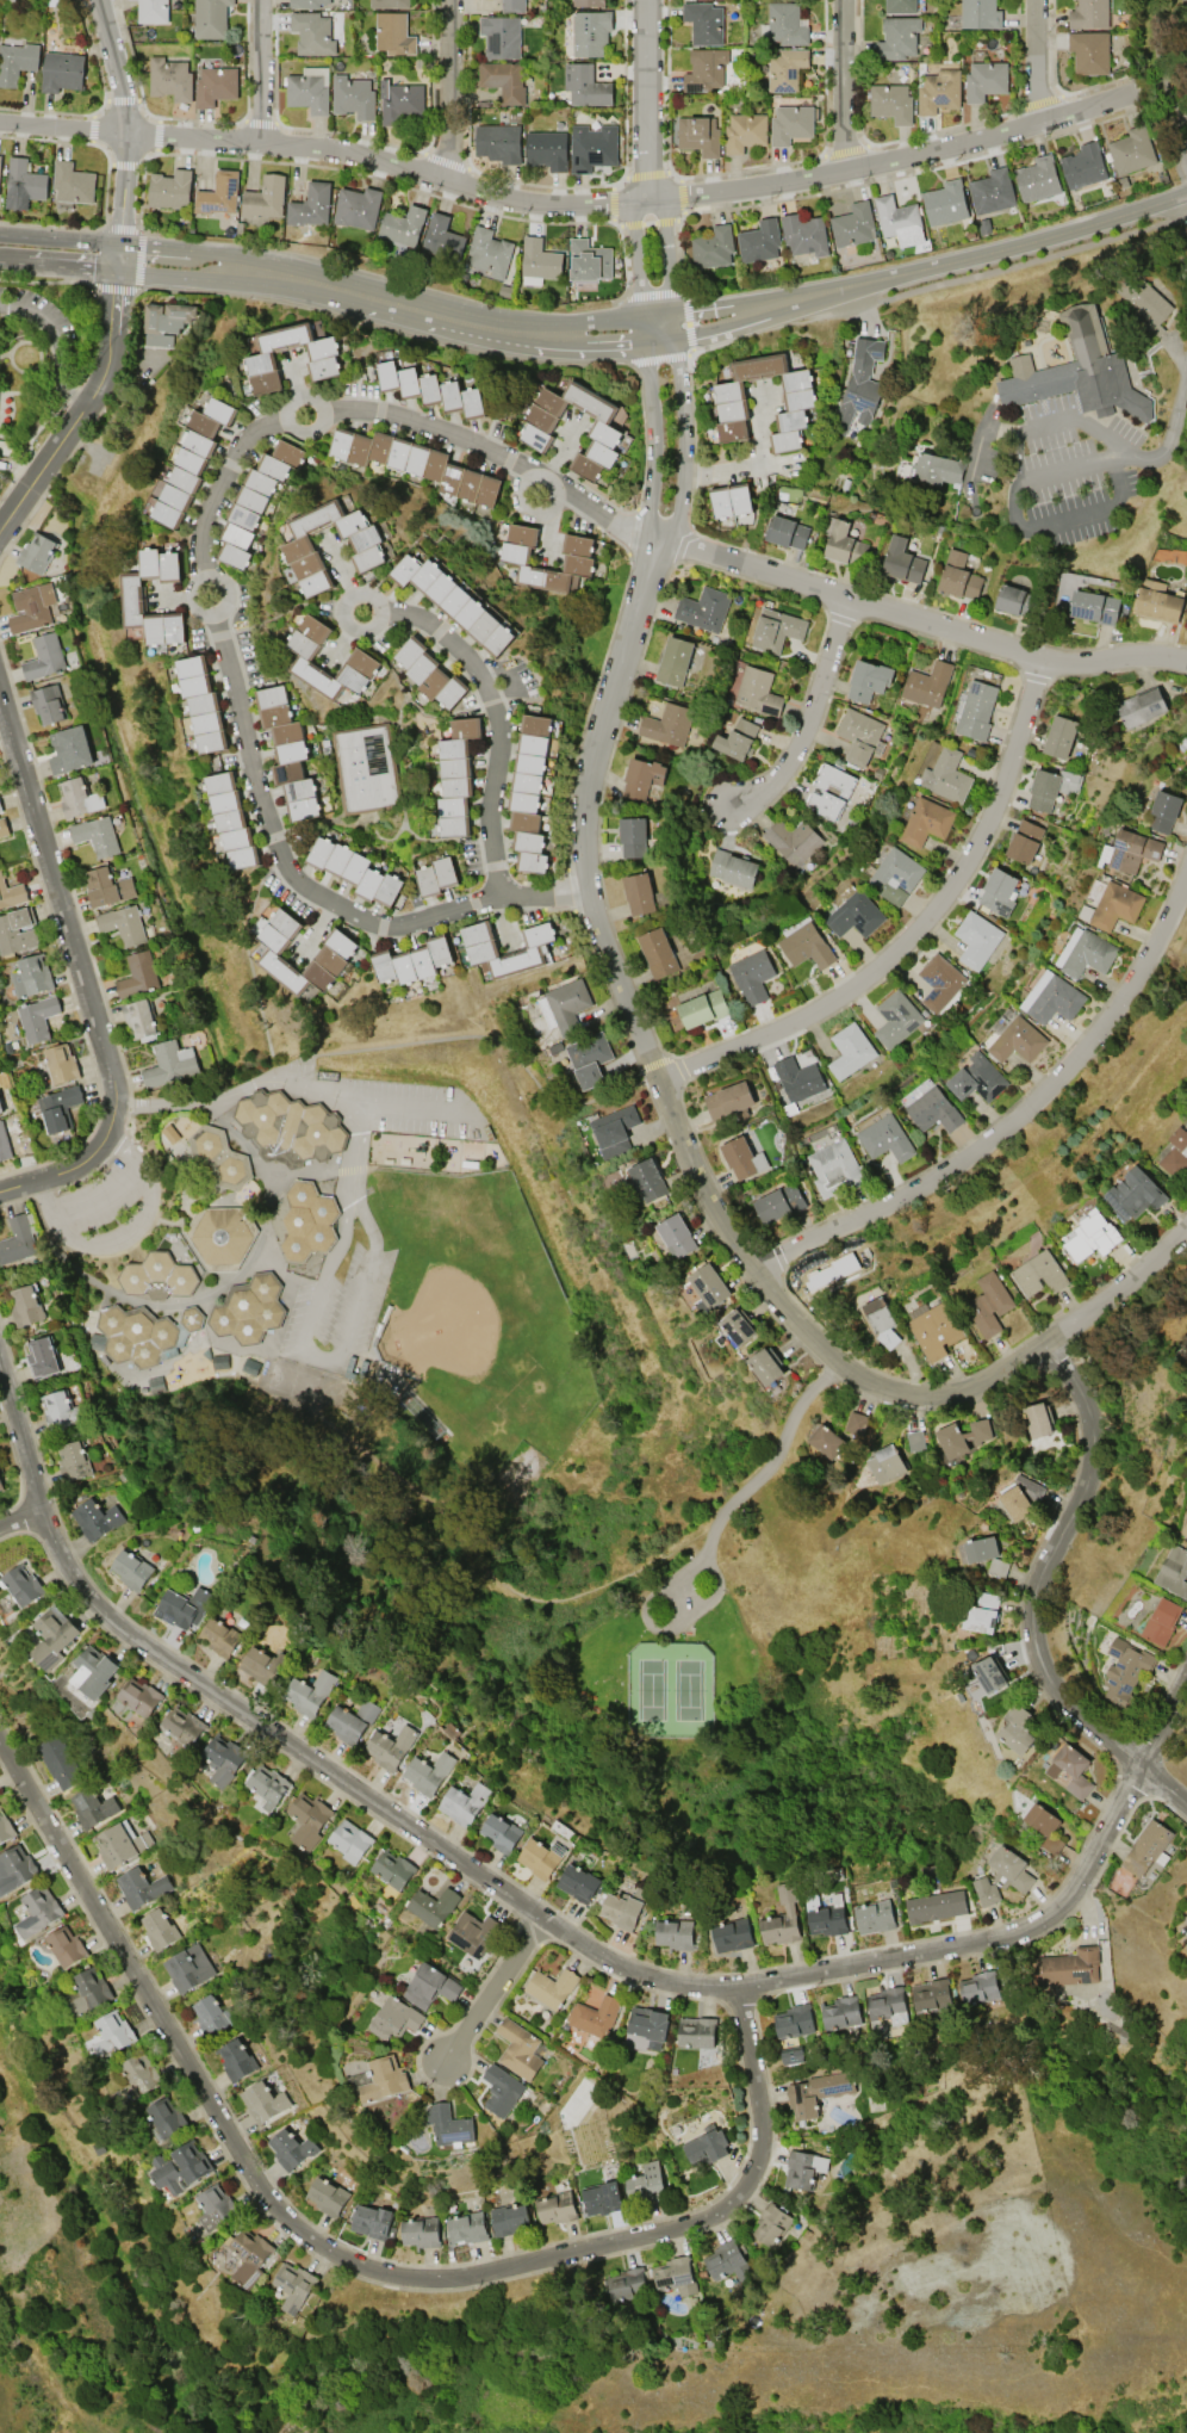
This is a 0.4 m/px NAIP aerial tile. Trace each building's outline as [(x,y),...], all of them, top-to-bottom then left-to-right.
[(138,23),(138,0),(167,0),(168,23),(138,23)] [(194,38),(194,0),(234,0),(234,6),(226,6),(226,38),(194,38)] [(290,8),(290,0),(330,0),(330,4),(319,4),(319,8),(290,8)] [(371,8),(371,0),(409,0),(409,7),(371,8)] [(502,12),(502,0),(524,0),(524,12),(502,12)] [(885,13),(885,0),(915,0),(915,13),(885,13)] [(962,27),(961,0),(995,0),(995,10),(1001,10),(1002,29),(992,29),(992,26),(962,27)] [(1077,5),(1076,0),(1108,0),(1108,27),(1068,29),(1068,11),(1074,11),(1074,5),(1077,5)] [(683,2),(711,2),(711,7),(722,7),(722,44),(692,44),(692,21),(683,21),(683,2)] [(769,2),(798,2),(800,26),(808,26),(809,44),(779,45),(779,41),(769,41),(769,2)] [(573,56),(572,12),(611,11),(611,30),(607,30),(607,56),(573,56)] [(290,13),(319,12),(319,17),(330,17),(330,39),(336,39),(336,54),(297,55),(297,41),(299,41),(299,31),(291,31),(290,13)] [(375,13),(406,12),(406,36),(416,36),(416,55),(386,55),(386,50),(375,50),(375,13)] [(479,17),(520,17),(520,58),(490,58),(490,60),(485,60),(485,35),(479,35),(479,17)] [(882,18),(921,18),(921,31),(915,31),(915,55),(905,55),(905,60),(876,60),(876,42),(884,42),(884,31),(882,31),(882,18)] [(1068,32),(1107,32),(1108,75),(1074,75),(1074,51),(1068,51),(1068,32)] [(17,87),(0,86),(0,44),(23,47),(23,43),(39,44),(37,70),(19,69),(17,87)] [(779,49),(808,49),(808,67),(798,67),(798,92),(769,92),(767,55),(779,55),(779,49)] [(689,50),(728,50),(728,63),(722,63),(722,87),(711,87),(711,92),(683,92),(683,73),(691,73),(691,63),(689,63),(689,50)] [(44,51),(85,55),(82,85),(83,85),(83,89),(58,87),(57,93),(41,92),(44,51)] [(150,95),(150,56),(163,56),(164,61),(187,61),(187,72),(192,72),(192,103),(173,103),(173,93),(163,93),(163,95),(150,95)] [(479,86),(478,62),(521,61),(521,87),(524,86),(524,104),(501,105),(501,86),(479,86)] [(565,91),(564,63),(592,63),(592,82),(611,82),(613,105),(570,105),(570,91),(565,91)] [(967,103),(965,74),(970,74),(970,63),(1007,63),(1007,93),(984,93),(984,103),(967,103)] [(286,106),(286,75),(303,75),(303,67),(328,67),(328,116),(310,116),(310,106),(286,106)] [(195,109),(195,79),(200,78),(200,68),(237,68),(237,98),(215,99),(215,109),(195,109)] [(938,70),(959,69),(961,109),(946,109),(946,106),(937,107),(937,116),(918,116),(918,87),(922,86),(922,75),(938,75),(938,70)] [(333,113),(333,74),(346,74),(346,80),(369,80),(369,91),(374,91),(374,119),(355,119),(355,111),(346,111),(346,113),(333,113)] [(379,98),(380,79),(389,79),(389,85),(423,85),(423,116),(405,116),(405,125),(381,125),(383,98),(379,98)] [(870,116),(870,85),(907,85),(907,95),(912,95),(912,125),(894,125),(894,116),(870,116)] [(775,106),(813,106),(813,136),(789,137),(789,147),(771,147),(770,117),(775,117),(775,106)] [(729,114),(766,114),(766,146),(744,146),(744,155),(726,155),(726,125),(729,125),(729,114)] [(678,118),(715,118),(715,129),(720,129),(720,159),(701,159),(701,148),(678,149),(678,118)] [(571,173),(571,124),(588,124),(588,130),(599,130),(599,124),(617,124),(616,160),(619,160),(619,166),(591,165),(591,173),(571,173)] [(1157,162),(1117,177),(1106,144),(1129,136),(1126,130),(1144,124),(1157,162)] [(520,125),(521,163),(502,165),(502,160),(489,160),(487,156),(476,156),(476,126),(520,125)] [(526,132),(566,132),(566,160),(567,160),(567,172),(548,172),(548,166),(545,166),(545,163),(537,163),(537,167),(526,167),(526,132)] [(1107,178),(1069,190),(1058,157),(1070,154),(1071,156),(1076,155),(1076,151),(1081,150),(1080,146),(1095,140),(1107,178)] [(1062,192),(1023,203),(1013,169),(1036,163),(1033,157),(1051,153),(1062,192)] [(10,156),(27,157),(26,173),(48,174),(46,199),(27,198),(27,208),(5,206),(6,193),(7,193),(10,156)] [(55,160),(73,161),(72,172),(95,173),(93,203),(56,200),(56,190),(52,190),(55,160)] [(1017,205),(976,216),(968,182),(990,177),(989,171),(1006,166),(1017,205)] [(148,206),(150,173),(162,174),(162,177),(174,177),(174,168),(192,169),(188,209),(148,206)] [(238,172),(235,213),(220,212),(219,221),(210,219),(211,213),(193,212),(195,191),(215,192),(216,169),(238,172)] [(262,174),(284,175),(281,217),(257,215),(256,218),(240,217),(242,191),(261,192),(262,174)] [(969,217),(930,225),(922,192),(944,187),(943,181),(959,178),(969,217)] [(285,224),(287,202),(303,203),(303,199),(306,200),(307,181),(330,182),(328,224),(303,223),(303,225),(285,224)] [(383,191),(373,230),(348,224),(347,227),(333,223),(341,187),(363,193),(365,187),(383,191)] [(883,237),(874,197),(891,193),(895,208),(916,203),(922,228),(921,228),(925,241),(900,247),(896,234),(883,237)] [(835,247),(829,217),(852,212),(850,203),(868,199),(875,228),(870,229),(872,240),(835,247)] [(428,209),(416,248),(378,236),(385,211),(406,218),(410,204),(428,209)] [(422,249),(434,211),(450,217),(446,231),(466,237),(459,261),(422,249)] [(822,217),(828,255),(815,256),(814,252),(791,255),(789,244),(785,244),(781,216),(798,213),(800,222),(809,221),(809,218),(822,217)] [(778,256),(741,262),(737,233),(760,229),(758,219),(776,216),(781,246),(776,246),(778,256)] [(694,268),(690,239),(713,235),(711,225),(729,223),(733,252),(729,253),(731,264),(694,268)] [(467,253),(476,224),(493,230),(491,239),(501,241),(501,240),(514,243),(503,280),(490,277),(491,271),(468,265),(472,254),(467,253)] [(561,279),(522,276),(524,236),(542,237),(541,252),(564,253),(561,279)] [(570,239),(588,239),(588,248),(611,248),(611,278),(599,278),(599,280),(570,280),(570,239)] [(1113,290),(1133,270),(1173,308),(1157,324),(1164,330),(1155,339),(1142,327),(1148,321),(1138,312),(1135,317),(1124,308),(1127,303),(1113,290)] [(143,332),(145,304),(163,305),(162,314),(166,314),(166,303),(197,305),(195,317),(192,317),(191,323),(184,322),(184,328),(179,328),(179,333),(161,332),(161,333),(143,332)] [(1008,359),(1030,353),(1034,371),(1074,360),(1067,334),(1064,335),(1058,315),(1071,307),(1081,304),(1094,304),(1108,354),(1120,352),(1130,389),(1151,401),(1151,419),(1146,423),(1113,404),(1111,406),(1113,414),(1098,419),(1095,409),(1082,413),(1076,390),(1048,397),(1049,398),(1038,401),(1037,400),(1002,409),(995,382),(1014,377),(1008,359)] [(256,335),(310,322),(315,341),(335,336),(338,353),(335,354),(340,374),(311,382),(306,363),(311,361),(306,342),(273,351),(282,389),(254,396),(244,358),(261,354),(256,335)] [(145,333),(173,335),(172,347),(169,346),(169,348),(144,346),(145,333)] [(844,435),(829,429),(852,372),(851,372),(856,338),(885,341),(882,360),(874,359),(871,374),(869,374),(868,379),(883,385),(869,426),(856,421),(859,411),(854,410),(844,435)] [(731,361),(784,352),(788,372),(809,369),(815,406),(803,407),(807,427),(798,428),(801,441),(800,441),(801,448),(772,453),(769,434),(778,433),(775,413),(785,410),(779,373),(741,379),(748,419),(745,419),(747,438),(719,442),(715,423),(720,422),(714,385),(734,382),(731,361)] [(383,392),(375,364),(393,359),(397,371),(416,367),(418,378),(436,373),(439,385),(458,380),(460,391),(479,388),(486,416),(467,420),(465,409),(446,414),(443,402),(424,407),(422,396),(403,400),(400,389),(383,392)] [(572,379),(619,407),(609,423),(623,433),(613,448),(619,452),(609,469),(603,466),(594,483),(568,468),(577,452),(583,456),(594,438),(588,434),(597,417),(570,402),(549,434),(554,437),(545,454),(518,439),(529,422),(524,419),(545,386),(561,396),(572,379)] [(151,515),(176,465),(174,463),(192,429),(186,427),(195,409),(203,414),(212,396),(237,409),(229,426),(222,421),(212,440),(217,442),(199,478),(201,479),(176,528),(151,515)] [(328,454),(336,427),(373,438),(375,431),(449,454),(447,463),(502,479),(492,508),(437,491),(441,483),(367,459),(365,466),(328,454)] [(242,570),(216,558),(224,541),(219,538),(228,521),(224,520),(250,468),(255,470),(263,453),(271,456),(279,438),(306,451),(297,470),(290,466),(281,483),(276,481),(251,533),(254,534),(246,551),(250,553),(242,570)] [(908,478),(912,464),(915,465),(919,452),(964,463),(959,484),(941,479),(940,485),(908,478)] [(714,518),(710,489),(747,483),(752,512),(714,518)] [(288,522),(338,499),(347,516),(361,509),(369,527),(374,525),(383,541),(378,544),(386,562),(360,575),(352,557),(356,555),(348,537),(343,539),(334,519),(307,532),(317,552),(318,551),(335,586),(309,599),(292,563),(291,564),(282,546),(297,539),(288,522)] [(810,527),(804,550),(790,545),(790,547),(765,540),(772,515),(797,522),(796,524),(810,527)] [(869,544),(862,567),(849,562),(849,563),(824,556),(835,518),(851,522),(847,535),(856,539),(856,540),(869,544)] [(565,534),(594,539),(590,558),(594,558),(590,577),(578,575),(574,594),(514,582),(517,564),(498,561),(502,541),(505,543),(509,524),(537,528),(534,547),(530,547),(527,565),(561,572),(565,555),(560,553),(565,534)] [(35,530),(60,544),(42,575),(15,561),(24,546),(25,546),(29,541),(31,543),(36,534),(33,533),(35,530)] [(882,572),(894,533),(908,538),(903,552),(913,555),(912,557),(926,561),(920,583),(882,572)] [(125,629),(123,574),(142,572),(141,550),(159,549),(160,553),(179,552),(181,581),(162,582),(162,577),(143,578),(144,614),(184,612),(185,642),(147,644),(145,627),(125,629)] [(950,549),(968,555),(962,569),(970,572),(969,572),(983,578),(976,600),(962,595),(962,598),(938,589),(946,564),(945,564),(950,549)] [(429,558),(515,636),(496,658),(410,581),(403,589),(389,576),(408,553),(422,567),(429,558)] [(1176,624),(1135,612),(1144,577),(1167,583),(1164,593),(1174,595),(1176,589),(1185,592),(1182,598),(1185,598),(1176,624)] [(12,634),(6,617),(25,612),(24,609),(17,611),(12,593),(51,581),(57,602),(48,606),(52,623),(12,634)] [(995,607),(1002,583),(1025,590),(1025,594),(1044,599),(1037,620),(995,607)] [(697,601),(703,586),(731,595),(717,633),(672,618),(679,595),(697,601)] [(1119,598),(1114,626),(1098,623),(1098,620),(1070,615),(1075,590),(1119,598)] [(784,634),(777,655),(750,646),(763,606),(808,621),(802,640),(784,634)] [(356,646),(381,663),(360,695),(344,685),(334,700),(290,670),(299,655),(286,645),(309,612),(334,630),(311,662),(335,677),(356,646)] [(55,631),(67,668),(25,681),(20,664),(38,658),(35,648),(31,638),(55,631)] [(394,656),(414,636),(427,648),(424,651),(439,664),(436,667),(450,680),(454,675),(468,688),(449,708),(436,697),(433,701),(418,688),(421,686),(406,673),(409,670),(394,656)] [(680,688),(653,680),(658,662),(661,663),(669,636),(694,643),(680,688)] [(174,661),(204,655),(212,692),(215,692),(228,748),(198,755),(194,735),(186,698),(184,699),(174,661)] [(894,669),(889,687),(885,686),(883,693),(871,691),(868,704),(846,697),(851,683),(849,682),(856,658),(878,665),(880,664),(894,669)] [(909,669),(928,676),(934,658),(952,664),(938,710),(900,697),(909,669)] [(733,702),(745,664),(773,673),(767,693),(784,698),(778,717),(760,711),(733,702)] [(955,732),(971,679),(999,687),(987,723),(990,724),(984,741),(955,732)] [(56,683),(67,718),(43,725),(39,713),(36,714),(29,692),(56,683)] [(291,822),(282,784),(274,785),(271,766),(278,764),(269,726),(262,728),(254,689),(284,683),(291,722),(299,720),(306,757),(299,760),(303,779),(310,778),(318,816),(291,822)] [(1114,704),(1156,686),(1167,711),(1146,719),(1146,720),(1126,730),(1114,704)] [(642,716),(660,720),(665,701),(694,708),(683,748),(638,735),(642,716)] [(847,707),(884,724),(877,739),(883,743),(877,755),(871,751),(863,768),(843,757),(850,741),(834,733),(847,707)] [(516,869),(518,852),(511,850),(515,831),(508,830),(511,811),(508,811),(523,714),(552,718),(536,815),(541,816),(539,834),(543,835),(541,854),(548,855),(545,874),(516,869)] [(1042,751),(1055,714),(1079,722),(1065,760),(1042,751)] [(742,762),(710,747),(716,733),(727,738),(731,729),(732,730),(738,716),(759,725),(742,762)] [(450,720),(480,718),(481,737),(467,738),(473,795),(467,795),(471,834),(441,837),(437,800),(443,799),(439,741),(453,739),(450,720)] [(48,757),(57,755),(56,749),(52,750),(48,735),(82,724),(94,763),(52,775),(48,757)] [(347,812),(334,733),(384,725),(397,804),(347,812)] [(962,804),(920,786),(922,779),(920,779),(926,767),(932,769),(944,743),(962,751),(955,769),(974,778),(962,804)] [(645,800),(622,794),(626,780),(624,780),(630,757),(652,763),(652,761),(663,763),(661,766),(667,767),(663,786),(650,782),(645,800)] [(821,761),(856,779),(835,822),(816,812),(819,810),(806,804),(812,791),(821,795),(824,791),(810,785),(821,761)] [(1049,813),(1026,806),(1031,792),(1030,792),(1037,768),(1058,774),(1061,769),(1080,775),(1074,792),(1067,790),(1065,793),(1057,791),(1055,799),(1054,799),(1049,813)] [(232,770),(247,827),(249,827),(254,844),(256,844),(261,863),(231,871),(228,853),(225,853),(220,834),(218,834),(204,778),(232,770)] [(57,782),(82,775),(88,794),(101,791),(106,806),(92,811),(66,819),(61,801),(62,801),(57,782)] [(1157,790),(1182,799),(1174,821),(1173,821),(1167,835),(1145,827),(1151,812),(1149,812),(1157,790)] [(899,840),(918,795),(956,813),(944,840),(927,832),(919,849),(899,840)] [(68,825),(87,821),(87,822),(110,815),(120,853),(97,860),(95,858),(97,858),(92,838),(74,843),(68,825)] [(10,834),(0,837),(0,818),(5,817),(10,834)] [(619,818),(646,818),(646,858),(621,858),(621,843),(619,843),(619,818)] [(778,818),(790,830),(802,819),(822,841),(794,868),(762,834),(778,818)] [(1005,854),(1021,818),(1044,829),(1037,843),(1039,843),(1028,866),(1005,854)] [(1157,862),(1142,856),(1135,874),(1107,865),(1120,828),(1164,843),(1157,862)] [(305,862),(319,836),(334,844),(336,842),(371,861),(367,867),(384,877),(386,872),(404,881),(390,908),(373,899),(371,903),(354,893),(358,887),(324,868),(323,871),(305,862)] [(925,869),(897,908),(865,884),(893,846),(925,869)] [(728,854),(758,865),(750,890),(707,874),(715,848),(729,853),(728,854)] [(459,884),(441,890),(441,893),(423,898),(415,869),(431,865),(430,861),(449,855),(459,884)] [(108,865),(113,881),(131,875),(137,896),(92,909),(87,892),(88,892),(86,883),(87,883),(85,872),(108,865)] [(995,866),(1018,879),(1007,898),(1014,902),(1006,918),(976,902),(984,887),(983,887),(995,866)] [(11,905),(0,908),(0,868),(6,889),(23,884),(27,900),(11,905)] [(654,910),(630,916),(622,878),(648,872),(653,896),(651,897),(654,910)] [(1087,923),(1107,880),(1144,897),(1132,923),(1115,916),(1108,933),(1087,923)] [(822,920),(858,887),(887,918),(864,939),(852,925),(838,937),(822,920)] [(100,933),(94,915),(113,910),(113,911),(135,904),(147,942),(124,949),(117,928),(100,933)] [(1,955),(0,951),(0,916),(8,914),(8,912),(27,906),(32,924),(18,928),(19,933),(33,928),(35,931),(37,931),(39,941),(37,941),(38,945),(1,955)] [(335,925),(358,943),(346,960),(347,961),(323,990),(310,980),(298,996),(256,962),(268,947),(256,937),(280,908),(303,925),(279,955),(300,972),(324,942),(322,941),(335,925)] [(976,972),(957,959),(968,943),(953,934),(969,910),(1003,933),(976,972)] [(777,941),(810,920),(835,959),(820,970),(810,955),(793,966),(777,941)] [(460,929),(487,921),(499,957),(527,948),(521,930),(549,921),(555,940),(546,943),(551,961),(492,980),(489,971),(483,973),(479,961),(471,964),(460,929)] [(1054,964),(1076,925),(1082,929),(1083,928),(1119,948),(1104,974),(1086,964),(1076,980),(1058,970),(1059,967),(1054,964)] [(678,968),(653,980),(646,965),(648,964),(636,937),(661,927),(673,955),(672,955),(678,968)] [(392,955),(427,945),(425,939),(445,933),(453,961),(436,966),(439,972),(400,984),(399,977),(379,983),(371,954),(390,948),(392,955)] [(727,965),(763,948),(776,974),(760,983),(767,997),(746,1008),(738,990),(739,989),(727,965)] [(114,982),(131,977),(125,955),(148,949),(159,986),(139,992),(139,993),(119,998),(114,982)] [(936,952),(967,979),(934,1014),(920,1001),(932,988),(916,973),(936,952)] [(17,998),(8,973),(18,971),(15,961),(43,953),(54,988),(17,998)] [(1018,1007),(1046,968),(1086,997),(1069,1021),(1055,1010),(1044,1026),(1018,1007)] [(543,993),(580,978),(592,1005),(576,1011),(577,1015),(572,1017),(576,1026),(559,1032),(557,1026),(548,1029),(536,999),(545,997),(543,993)] [(729,1014),(714,1020),(713,1017),(686,1029),(677,1005),(719,988),(729,1014)] [(897,988),(924,1019),(887,1051),(871,1033),(885,1020),(874,1007),(897,988)] [(26,1045),(15,1008),(38,1001),(37,999),(56,995),(61,1013),(44,1017),(50,1038),(26,1045)] [(147,998),(157,1033),(132,1040),(126,1022),(125,1022),(120,1004),(128,1003),(128,1004),(147,998)] [(987,1050),(1018,1014),(1049,1041),(1030,1063),(1013,1050),(1001,1063),(987,1050)] [(853,1021),(876,1054),(837,1081),(826,1064),(840,1054),(829,1038),(853,1021)] [(564,1046),(602,1029),(613,1058),(597,1064),(604,1082),(583,1091),(564,1046)] [(141,1070),(159,1065),(155,1054),(154,1055),(150,1045),(174,1038),(178,1050),(192,1046),(199,1075),(145,1089),(141,1070)] [(52,1084),(42,1050),(67,1042),(70,1055),(73,1054),(80,1077),(74,1079),(73,1078),(52,1084)] [(944,1083),(962,1066),(964,1069),(971,1061),(968,1058),(977,1050),(1009,1083),(988,1103),(974,1088),(961,1100),(944,1083)] [(789,1103),(772,1063),(791,1055),(797,1070),(815,1063),(826,1089),(789,1103)] [(949,1133),(937,1119),(921,1131),(897,1101),(928,1077),(951,1107),(952,1106),(964,1121),(949,1133)] [(746,1081),(754,1103),(729,1114),(729,1115),(713,1122),(703,1097),(746,1081)] [(60,1089),(77,1084),(83,1102),(67,1107),(73,1128),(49,1135),(42,1113),(41,1113),(36,1098),(61,1091),(60,1089)] [(348,1134),(343,1151),(329,1154),(327,1159),(318,1162),(315,1157),(304,1159),(302,1166),(290,1170),(285,1163),(273,1159),(265,1160),(256,1152),(259,1146),(251,1137),(246,1138),(240,1132),(241,1127),(232,1116),(237,1098),(251,1095),(253,1090),(262,1088),(266,1092),(279,1089),(290,1101),(298,1098),(304,1106),(319,1102),(329,1112),(335,1110),(341,1118),(338,1123),(348,1134)] [(633,1103),(640,1123),(624,1129),(628,1138),(626,1139),(630,1149),(603,1160),(588,1122),(633,1103)] [(890,1112),(915,1152),(899,1164),(889,1147),(871,1159),(856,1134),(890,1112)] [(12,1157),(0,1161),(0,1120),(1,1120),(12,1157)] [(247,1154),(251,1176),(236,1190),(216,1184),(212,1170),(212,1169),(211,1168),(211,1166),(210,1165),(210,1164),(209,1164),(207,1163),(206,1163),(193,1159),(187,1138),(203,1122),(223,1129),(226,1145),(228,1146),(228,1147),(229,1147),(229,1149),(230,1150),(231,1150),(232,1151),(234,1151),(247,1154)] [(161,1130),(172,1144),(181,1138),(170,1123),(161,1130)] [(1186,1157),(1186,1158),(1186,1165),(1175,1178),(1158,1163),(1172,1149),(1169,1147),(1173,1144),(1167,1139),(1180,1126),(1186,1132),(1186,1131),(1186,1155),(1186,1157)] [(744,1135),(753,1154),(762,1150),(769,1166),(738,1181),(732,1168),(729,1169),(720,1146),(744,1135)] [(807,1156),(844,1138),(858,1166),(860,1164),(868,1180),(844,1191),(843,1189),(822,1199),(814,1181),(818,1178),(807,1156)] [(627,1169),(652,1157),(669,1193),(646,1203),(640,1189),(638,1190),(627,1169)] [(1168,1199),(1154,1212),(1149,1206),(1132,1221),(1129,1218),(1123,1222),(1101,1199),(1123,1180),(1124,1181),(1127,1178),(1124,1175),(1137,1164),(1168,1199)] [(311,1177),(283,1188),(292,1212),(282,1216),(290,1237),(279,1241),(287,1263),(339,1243),(331,1222),(341,1218),(331,1193),(319,1197),(311,1177)] [(753,1202),(795,1181),(807,1206),(789,1214),(789,1213),(764,1225),(753,1202)] [(236,1270),(209,1271),(185,1231),(198,1208),(243,1207),(259,1230),(236,1270)] [(1075,1263),(1062,1245),(1076,1234),(1073,1228),(1080,1224),(1077,1221),(1088,1214),(1087,1213),(1094,1207),(1107,1224),(1108,1222),(1111,1226),(1113,1225),(1124,1239),(1111,1249),(1111,1250),(1102,1256),(1096,1248),(1098,1248),(1096,1245),(1090,1250),(1092,1251),(1075,1263)] [(655,1225),(679,1212),(690,1233),(689,1234),(697,1248),(677,1258),(673,1252),(671,1255),(667,1248),(667,1246),(655,1225)] [(38,1253),(0,1265),(0,1240),(13,1236),(7,1218),(25,1213),(25,1214),(31,1213),(37,1232),(32,1233),(38,1253)] [(1026,1298),(1009,1273),(1045,1248),(1069,1282),(1052,1294),(1040,1276),(1037,1279),(1043,1287),(1026,1298)] [(149,1250),(167,1250),(175,1263),(189,1264),(199,1280),(189,1295),(170,1295),(169,1290),(163,1300),(150,1299),(145,1290),(143,1294),(125,1294),(116,1277),(125,1262),(141,1263),(149,1250)] [(710,1310),(688,1277),(709,1262),(732,1294),(710,1310)] [(986,1339),(962,1305),(982,1292),(975,1280),(992,1269),(1014,1305),(998,1315),(995,1311),(992,1313),(1002,1329),(986,1339)] [(229,1285),(223,1305),(213,1306),(207,1325),(215,1327),(216,1337),(229,1335),(238,1338),(239,1346),(259,1343),(265,1328),(280,1326),(283,1317),(280,1292),(283,1282),(274,1279),(273,1270),(252,1273),(249,1283),(229,1285)] [(36,1283),(46,1318),(24,1325),(24,1326),(18,1329),(12,1311),(13,1311),(11,1305),(14,1304),(10,1290),(36,1283)] [(860,1308),(863,1307),(862,1306),(882,1295),(895,1324),(900,1330),(895,1335),(900,1341),(889,1350),(876,1337),(874,1338),(860,1308)] [(906,1323),(944,1300),(964,1336),(947,1345),(945,1342),(941,1344),(946,1354),(930,1363),(906,1323)] [(102,1351),(106,1336),(94,1326),(99,1308),(116,1304),(124,1311),(143,1305),(156,1318),(166,1315),(179,1329),(178,1333),(185,1336),(181,1348),(174,1345),(176,1351),(162,1356),(161,1350),(157,1364),(141,1369),(129,1360),(116,1363),(102,1351)] [(182,1310),(194,1306),(204,1317),(199,1331),(188,1332),(179,1323),(182,1310)] [(741,1346),(721,1321),(739,1308),(758,1333),(741,1346)] [(50,1374),(51,1375),(33,1380),(26,1354),(30,1352),(27,1342),(50,1336),(61,1370),(50,1374)] [(781,1363),(778,1364),(785,1373),(767,1386),(748,1360),(766,1346),(767,1349),(770,1348),(781,1363)] [(83,1404),(72,1408),(66,1389),(40,1397),(51,1432),(88,1420),(83,1404)] [(1032,1440),(1024,1407),(1044,1401),(1052,1434),(1032,1440)] [(868,1417),(862,1435),(844,1429),(850,1411),(868,1417)] [(955,1422),(961,1434),(971,1431),(969,1423),(987,1418),(993,1437),(980,1441),(980,1444),(972,1445),(971,1440),(964,1441),(969,1450),(947,1460),(934,1432),(955,1422)] [(808,1441),(822,1423),(846,1442),(832,1460),(808,1441)] [(906,1432),(921,1430),(924,1449),(908,1451),(906,1432)] [(57,1447),(82,1440),(92,1473),(69,1479),(70,1482),(63,1484),(58,1466),(60,1466),(57,1460),(61,1459),(57,1447)] [(874,1451),(891,1443),(906,1472),(888,1480),(887,1479),(877,1484),(865,1460),(875,1455),(874,1451)] [(1040,1502),(1047,1489),(1022,1474),(1014,1488),(1040,1502)] [(1000,1493),(1013,1522),(1033,1513),(1020,1484),(1000,1493)] [(114,1504),(125,1521),(114,1528),(113,1527),(91,1542),(70,1511),(94,1496),(104,1511),(114,1504)] [(999,1555),(968,1562),(963,1542),(995,1536),(999,1555)] [(1173,1543),(1186,1551),(1186,1572),(1182,1580),(1186,1583),(1186,1601),(1152,1580),(1173,1543)] [(119,1579),(122,1575),(112,1570),(110,1572),(107,1571),(125,1547),(135,1554),(137,1555),(138,1554),(143,1558),(142,1559),(154,1568),(139,1587),(141,1589),(138,1592),(119,1579)] [(987,1572),(992,1558),(1009,1564),(1005,1578),(987,1572)] [(20,1608),(0,1578),(24,1562),(25,1565),(24,1565),(30,1573),(31,1573),(35,1577),(44,1591),(20,1608)] [(174,1623),(173,1626),(153,1614),(168,1587),(175,1592),(178,1590),(189,1598),(197,1585),(215,1596),(195,1627),(191,1623),(187,1630),(174,1623)] [(963,1628),(968,1605),(977,1606),(980,1592),(1000,1596),(996,1610),(998,1611),(993,1634),(963,1628)] [(1139,1635),(1150,1615),(1151,1616),(1162,1596),(1182,1608),(1174,1624),(1175,1626),(1163,1648),(1139,1635)] [(63,1657),(46,1672),(27,1653),(43,1639),(31,1626),(55,1604),(80,1632),(58,1652),(63,1657)] [(206,1646),(209,1642),(200,1636),(199,1638),(197,1636),(213,1614),(242,1635),(228,1654),(229,1655),(225,1659),(206,1646)] [(1125,1709),(1102,1697),(1108,1688),(1102,1684),(1107,1676),(1105,1674),(1110,1664),(1113,1665),(1117,1658),(1106,1653),(1114,1635),(1129,1643),(1127,1645),(1141,1651),(1141,1649),(1157,1658),(1148,1676),(1141,1672),(1129,1695),(1132,1696),(1125,1709)] [(111,1682),(94,1701),(69,1680),(79,1670),(72,1664),(88,1643),(99,1653),(100,1652),(105,1655),(106,1654),(107,1655),(107,1654),(119,1664),(118,1665),(119,1666),(107,1679),(111,1682)] [(238,1667),(253,1645),(272,1657),(273,1655),(275,1657),(279,1652),(287,1657),(267,1688),(254,1678),(238,1667)] [(989,1694),(972,1666),(992,1655),(994,1660),(996,1658),(1009,1680),(1007,1682),(1008,1683),(989,1694)] [(321,1667),(337,1678),(327,1696),(324,1695),(313,1714),(315,1715),(311,1720),(296,1710),(297,1709),(292,1707),(293,1703),(285,1698),(284,1702),(279,1700),(293,1673),(311,1684),(321,1667)] [(145,1719),(116,1697),(131,1677),(142,1685),(144,1683),(148,1685),(149,1685),(163,1695),(145,1719)] [(365,1697),(380,1708),(369,1725),(367,1722),(352,1746),(333,1733),(335,1729),(327,1725),(324,1728),(322,1726),(338,1702),(354,1713),(365,1697)] [(1003,1717),(1017,1702),(1031,1714),(1023,1725),(1028,1729),(1027,1732),(1036,1739),(1021,1757),(996,1735),(1008,1722),(1003,1717)] [(188,1748),(160,1727),(176,1703),(180,1704),(178,1708),(185,1714),(187,1711),(206,1726),(188,1748)] [(362,1750),(375,1728),(393,1739),(404,1723),(417,1732),(392,1773),(377,1764),(377,1763),(372,1760),(374,1757),(362,1750)] [(61,1791),(52,1777),(51,1778),(39,1759),(42,1758),(32,1742),(54,1731),(81,1779),(61,1791)] [(207,1781),(215,1770),(199,1758),(218,1732),(220,1733),(218,1736),(226,1742),(229,1740),(248,1753),(222,1790),(207,1781)] [(1090,1762),(1080,1775),(1094,1784),(1081,1801),(1064,1788),(1065,1785),(1055,1777),(1054,1779),(1044,1772),(1054,1762),(1051,1760),(1065,1742),(1090,1762)] [(416,1753),(431,1764),(442,1750),(456,1759),(430,1799),(410,1784),(412,1782),(404,1776),(403,1777),(400,1776),(416,1753)] [(260,1807),(265,1801),(244,1784),(260,1764),(271,1772),(272,1770),(291,1784),(269,1813),(260,1807)] [(467,1828),(452,1819),(453,1818),(437,1808),(453,1783),(468,1794),(477,1781),(492,1790),(467,1828)] [(68,1797),(91,1783),(101,1800),(110,1795),(119,1810),(83,1831),(75,1815),(76,1815),(73,1810),(75,1808),(68,1797)] [(321,1835),(307,1853),(288,1839),(300,1824),(286,1812),(302,1791),(312,1800),(317,1794),(319,1796),(317,1800),(319,1802),(319,1801),(334,1812),(317,1833),(321,1835)] [(1034,1802),(1061,1820),(1051,1833),(1064,1843),(1055,1856),(1032,1839),(1039,1831),(1023,1819),(1034,1802)] [(17,1834),(0,1844),(0,1806),(17,1834)] [(492,1810),(523,1831),(507,1856),(492,1846),(492,1845),(487,1841),(489,1839),(478,1832),(492,1810)] [(375,1840),(371,1845),(369,1845),(353,1866),(341,1856),(342,1853),(325,1841),(343,1818),(359,1830),(360,1828),(375,1840)] [(1151,1818),(1173,1833),(1141,1880),(1120,1864),(1133,1846),(1131,1845),(1151,1818)] [(124,1819),(135,1837),(144,1831),(153,1844),(135,1855),(137,1858),(122,1868),(119,1863),(107,1870),(99,1856),(100,1855),(97,1850),(100,1847),(95,1840),(92,1841),(91,1839),(124,1819)] [(532,1835),(549,1847),(554,1841),(566,1850),(561,1857),(563,1857),(545,1882),(530,1871),(532,1870),(516,1859),(532,1835)] [(1026,1862),(1020,1869),(1034,1880),(1024,1894),(1008,1883),(1005,1889),(992,1880),(999,1870),(987,1862),(1001,1844),(1026,1862)] [(36,1876),(0,1898),(0,1855),(18,1845),(25,1856),(27,1855),(39,1872),(36,1875),(36,1876)] [(387,1847),(402,1858),(403,1857),(417,1869),(414,1874),(412,1874),(398,1892),(369,1870),(387,1847)] [(555,1886),(570,1863),(586,1874),(588,1872),(601,1881),(589,1900),(590,1901),(588,1905),(555,1886)] [(139,1864),(150,1882),(163,1874),(172,1888),(131,1911),(123,1896),(124,1895),(114,1878),(139,1864)] [(983,1908),(971,1881),(986,1875),(989,1884),(995,1882),(1001,1899),(995,1901),(996,1903),(983,1908)] [(776,1884),(795,1881),(801,1911),(794,1912),(798,1934),(800,1933),(801,1939),(777,1944),(776,1940),(766,1943),(767,1945),(764,1945),(759,1920),(771,1918),(770,1908),(772,1907),(775,1902),(778,1900),(776,1884)] [(13,1925),(30,1914),(19,1899),(44,1883),(54,1899),(55,1899),(64,1914),(24,1940),(13,1925)] [(404,1907),(420,1888),(421,1889),(420,1890),(424,1894),(425,1893),(436,1901),(446,1887),(460,1896),(435,1930),(404,1907)] [(598,1914),(608,1893),(615,1896),(617,1890),(628,1895),(634,1893),(636,1887),(648,1892),(642,1906),(646,1907),(641,1919),(636,1917),(629,1933),(615,1926),(616,1925),(610,1923),(611,1919),(598,1914)] [(963,1889),(968,1913),(951,1917),(952,1919),(938,1921),(937,1919),(921,1921),(921,1924),(909,1926),(905,1900),(963,1889)] [(810,1936),(804,1895),(818,1893),(820,1907),(833,1906),(831,1894),(840,1893),(847,1933),(831,1937),(829,1936),(825,1936),(824,1933),(810,1936)] [(853,1906),(889,1899),(895,1927),(878,1931),(878,1930),(859,1934),(853,1906)] [(162,1905),(180,1937),(168,1944),(169,1946),(156,1954),(144,1932),(147,1931),(142,1921),(139,1923),(137,1920),(162,1905)] [(482,1922),(462,1910),(445,1939),(480,1960),(502,1924),(486,1915),(482,1922)] [(716,1954),(711,1926),(733,1923),(733,1920),(747,1917),(751,1940),(753,1940),(753,1945),(751,1946),(751,1948),(716,1954)] [(655,1944),(655,1919),(692,1920),(691,1944),(692,1944),(692,1950),(675,1950),(675,1948),(671,1948),(671,1952),(669,1952),(669,1945),(655,1944)] [(66,1924),(73,1936),(79,1932),(80,1934),(77,1936),(88,1955),(62,1969),(44,1937),(66,1924)] [(197,1942),(216,1973),(185,1991),(185,1992),(180,1995),(170,1979),(172,1979),(162,1962),(197,1942)] [(1034,1957),(1076,1954),(1075,1945),(1096,1944),(1099,1963),(1096,1964),(1098,1982),(1037,1987),(1034,1957)] [(436,1992),(424,2011),(404,1998),(405,1998),(402,1995),(420,1968),(418,1967),(422,1961),(464,1987),(453,2002),(436,1992)] [(92,1965),(95,1974),(98,1973),(102,1981),(104,1981),(113,1998),(74,2018),(66,2001),(67,2000),(64,1994),(74,1989),(68,1977),(92,1965)] [(523,1989),(537,1967),(540,1968),(539,1970),(543,1974),(545,1971),(546,1973),(545,1975),(554,1981),(564,1967),(579,1976),(555,2012),(523,1989)] [(1000,1996),(984,2000),(986,2001),(972,2005),(972,2001),(964,2004),(959,1981),(972,1977),(971,1975),(994,1969),(995,1974),(994,1975),(1000,1996)] [(911,1986),(930,1982),(930,1981),(947,1977),(949,1983),(947,1983),(952,2007),(915,2014),(911,1986)] [(907,2023),(893,2025),(890,2017),(870,2020),(866,1996),(880,1994),(878,1986),(881,1986),(882,1991),(885,1989),(884,1988),(901,1986),(907,2023)] [(604,1993),(621,2000),(604,2039),(566,2024),(567,2022),(565,2020),(567,2014),(568,2014),(572,2005),(574,2006),(577,2001),(597,2011),(604,1993)] [(862,2023),(825,2030),(820,2002),(824,2001),(825,2005),(833,2004),(833,2000),(839,1999),(839,1998),(856,1994),(862,2023)] [(229,2007),(220,2010),(215,1995),(191,2003),(203,2035),(235,2024),(229,2007)] [(425,2017),(415,2032),(406,2026),(399,2036),(396,2035),(396,2036),(391,2032),(386,2039),(384,2038),(384,2039),(369,2031),(371,2029),(367,2028),(389,1995),(408,2007),(409,2006),(425,2017)] [(814,2032),(778,2041),(773,2014),(785,2012),(785,2008),(791,2007),(791,2006),(809,2002),(810,2008),(809,2010),(814,2032)] [(646,2036),(626,2032),(632,2006),(644,2008),(644,2007),(669,2012),(666,2020),(669,2020),(664,2042),(661,2042),(659,2050),(644,2048),(646,2036)] [(92,2047),(104,2039),(93,2022),(114,2010),(122,2020),(124,2019),(136,2038),(130,2042),(131,2043),(118,2051),(117,2050),(99,2060),(92,2047)] [(497,2060),(510,2042),(493,2031),(504,2016),(540,2041),(532,2053),(543,2061),(528,2082),(497,2060)] [(678,2017),(716,2018),(716,2024),(714,2024),(714,2047),(678,2045),(678,2017)] [(213,2050),(238,2036),(257,2067),(231,2082),(223,2068),(224,2068),(220,2062),(224,2061),(218,2051),(216,2054),(213,2050)] [(805,2063),(803,2049),(782,2051),(783,2065),(805,2063)] [(137,2097),(118,2064),(143,2050),(162,2082),(157,2085),(156,2084),(137,2097)] [(393,2053),(397,2067),(404,2066),(405,2068),(400,2069),(402,2073),(405,2072),(410,2088),(362,2104),(356,2086),(372,2081),(366,2061),(393,2053)] [(502,2119),(481,2105),(491,2093),(487,2090),(491,2085),(480,2078),(491,2062),(526,2087),(502,2119)] [(806,2079),(851,2070),(854,2091),(816,2098),(820,2117),(795,2122),(793,2109),(789,2109),(785,2085),(806,2081),(806,2079)] [(263,2078),(274,2094),(281,2090),(291,2105),(263,2122),(262,2123),(259,2125),(238,2093),(263,2078)] [(159,2142),(150,2129),(155,2126),(144,2109),(167,2095),(173,2107),(176,2105),(187,2124),(184,2126),(185,2129),(163,2141),(163,2140),(159,2142)] [(425,2107),(431,2107),(430,2104),(440,2101),(449,2101),(450,2119),(461,2118),(461,2117),(464,2117),(464,2118),(470,2118),(470,2116),(472,2116),(474,2141),(460,2142),(461,2147),(453,2148),(453,2143),(436,2146),(434,2123),(428,2123),(425,2107)] [(711,2122),(716,2131),(721,2129),(728,2144),(723,2147),(727,2154),(711,2161),(709,2157),(692,2166),(680,2144),(704,2132),(702,2126),(711,2122)] [(307,2136),(318,2149),(311,2156),(306,2156),(292,2168),(293,2169),(288,2173),(276,2159),(273,2154),(275,2152),(267,2142),(286,2125),(300,2142),(307,2136)] [(159,2190),(148,2173),(156,2168),(151,2161),(153,2160),(151,2159),(159,2154),(161,2156),(162,2155),(167,2162),(173,2159),(169,2153),(193,2138),(194,2141),(192,2143),(198,2152),(201,2150),(213,2169),(182,2189),(176,2178),(174,2179),(181,2191),(173,2197),(166,2185),(159,2190)] [(783,2186),(790,2149),(828,2156),(825,2173),(815,2171),(812,2191),(783,2186)] [(641,2162),(642,2175),(624,2178),(627,2202),(663,2196),(658,2160),(641,2162)] [(319,2174),(349,2193),(337,2214),(338,2214),(335,2218),(334,2218),(319,2210),(321,2209),(315,2205),(317,2202),(309,2197),(306,2200),(304,2198),(319,2174)] [(580,2189),(615,2180),(622,2209),(608,2212),(609,2214),(601,2216),(599,2212),(588,2216),(580,2189)] [(207,2233),(197,2217),(205,2212),(194,2197),(216,2184),(223,2193),(225,2192),(238,2211),(207,2233)] [(568,2190),(577,2218),(560,2223),(560,2222),(554,2223),(553,2221),(541,2224),(535,2199),(568,2190)] [(793,2218),(772,2248),(751,2234),(760,2221),(757,2218),(769,2200),(773,2204),(773,2205),(793,2218)] [(358,2203),(377,2209),(378,2206),(391,2211),(391,2212),(392,2212),(384,2241),(367,2236),(367,2235),(349,2229),(358,2203)] [(490,2209),(516,2203),(517,2205),(524,2204),(530,2229),(496,2237),(490,2209)] [(481,2210),(484,2221),(485,2220),(489,2240),(471,2242),(471,2241),(465,2242),(465,2239),(454,2241),(455,2245),(452,2246),(446,2217),(481,2210)] [(436,2217),(439,2246),(421,2248),(421,2246),(417,2247),(418,2252),(416,2252),(415,2245),(402,2246),(400,2220),(436,2217)] [(230,2277),(243,2261),(228,2247),(243,2228),(253,2235),(255,2233),(273,2248),(256,2267),(262,2272),(247,2290),(230,2277)] [(732,2270),(714,2280),(702,2259),(714,2252),(711,2249),(733,2237),(735,2241),(734,2242),(753,2274),(739,2282),(732,2270)] [(658,2292),(652,2266),(665,2264),(665,2261),(670,2260),(670,2259),(688,2254),(689,2260),(688,2260),(692,2282),(695,2282),(697,2293),(679,2297),(678,2287),(658,2292)] [(280,2308),(288,2295),(272,2284),(285,2262),(297,2270),(298,2267),(303,2270),(303,2268),(318,2278),(315,2284),(313,2283),(293,2316),(280,2308)] [(648,2295),(643,2269),(604,2275),(609,2301),(648,2295)]
